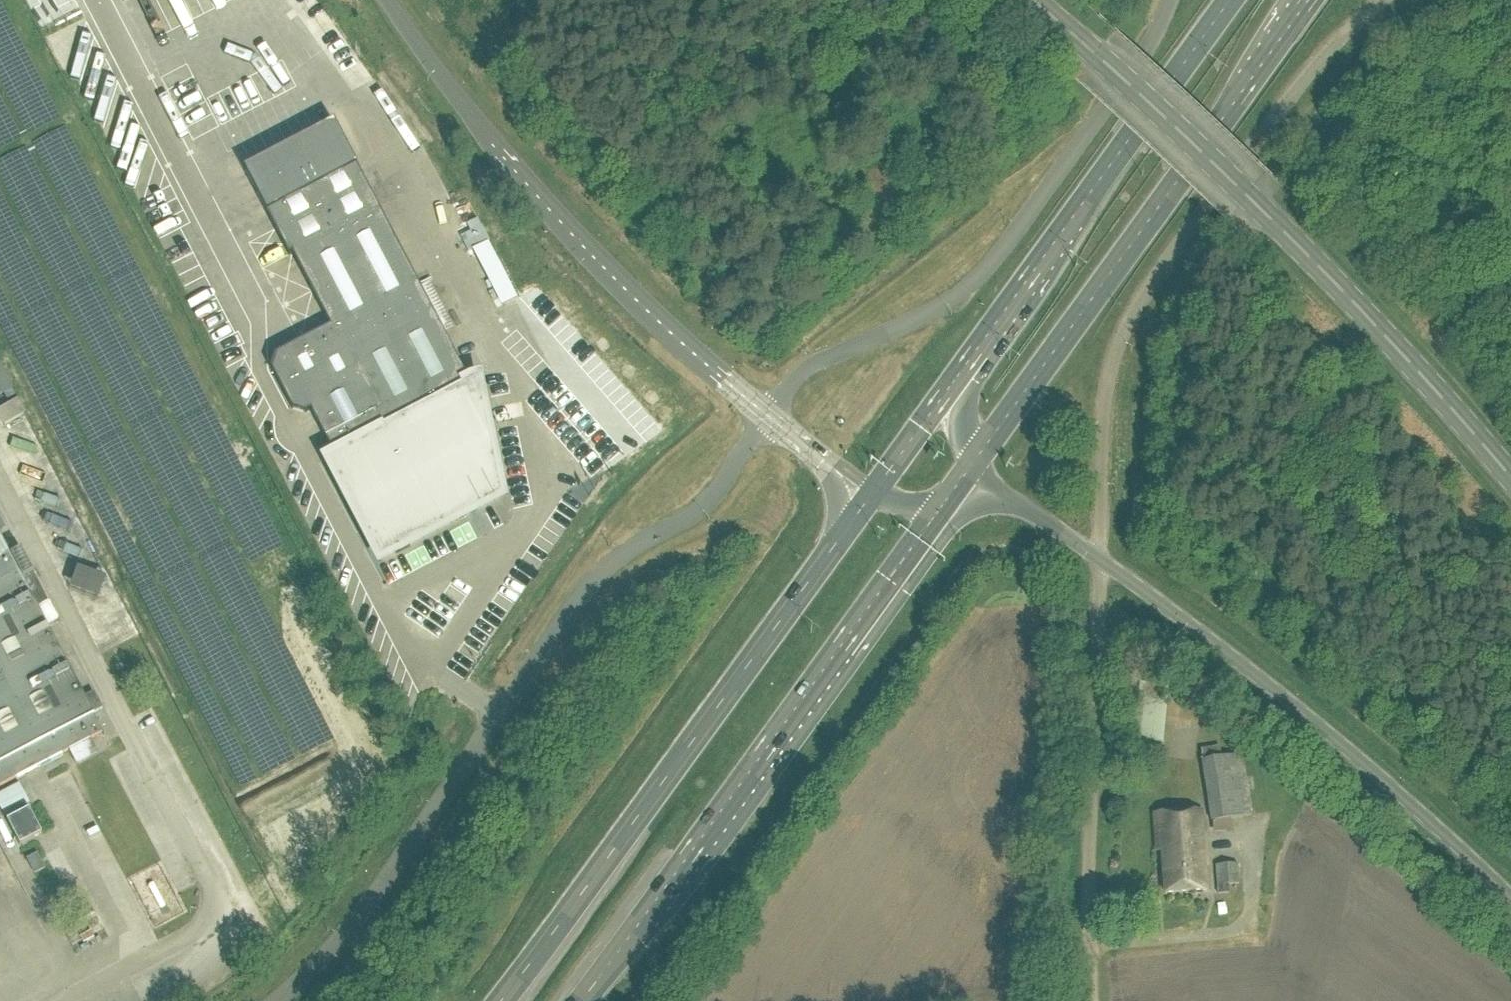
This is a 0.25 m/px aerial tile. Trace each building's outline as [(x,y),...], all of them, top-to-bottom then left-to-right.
[(67,23),(50,31),(65,62),(82,54),(67,23)] [(85,57),(68,64),(101,136),(117,128),(85,57)] [(420,288),(356,165),(266,212),(289,255),(292,254),(331,327),(275,356),(271,369),(293,410),(305,414),(311,411),(335,457),(328,460),(343,489),(339,492),(345,505),(350,502),(380,560),(501,497),(477,382),(468,382),(465,376),(439,325),(448,320),(429,283),(420,288)] [(1253,217),(1259,210),(1241,196),(1236,203),(1253,217)] [(744,322),(753,316),(742,300),(733,306),(744,322)] [(23,426),(23,410),(0,410),(0,426),(23,426)] [(14,450),(26,468),(43,457),(31,439),(14,450)] [(102,733),(92,715),(93,715),(47,627),(10,556),(0,537),(0,787),(102,733)] [(22,550),(10,556),(47,627),(59,621),(22,550)] [(70,561),(63,582),(91,592),(98,572),(70,561)] [(1155,742),(1161,686),(1134,683),(1129,740),(1155,742)] [(1201,762),(1211,823),(1253,816),(1243,755),(1222,758),(1220,746),(1201,749),(1202,761),(1201,762)] [(41,835),(28,810),(6,822),(19,847),(41,835)] [(1203,811),(1156,814),(1158,851),(1165,851),(1168,893),(1208,891),(1203,811)] [(44,870),(37,856),(27,861),(34,875),(44,870)] [(1238,864),(1216,866),(1218,895),(1230,894),(1229,886),(1240,885),(1238,864)]
